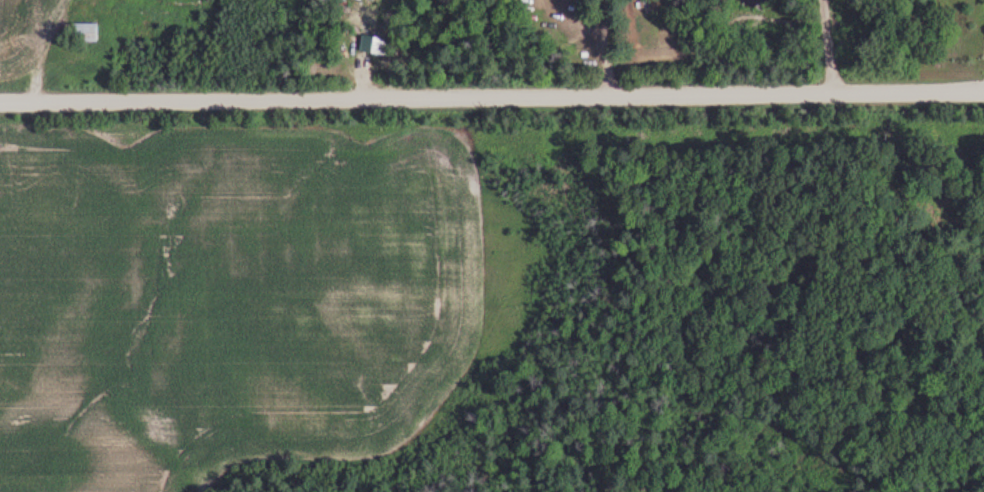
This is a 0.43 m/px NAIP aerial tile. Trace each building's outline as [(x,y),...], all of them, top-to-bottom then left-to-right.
[(73,43),(98,43),(98,24),(73,24),(73,43)]
